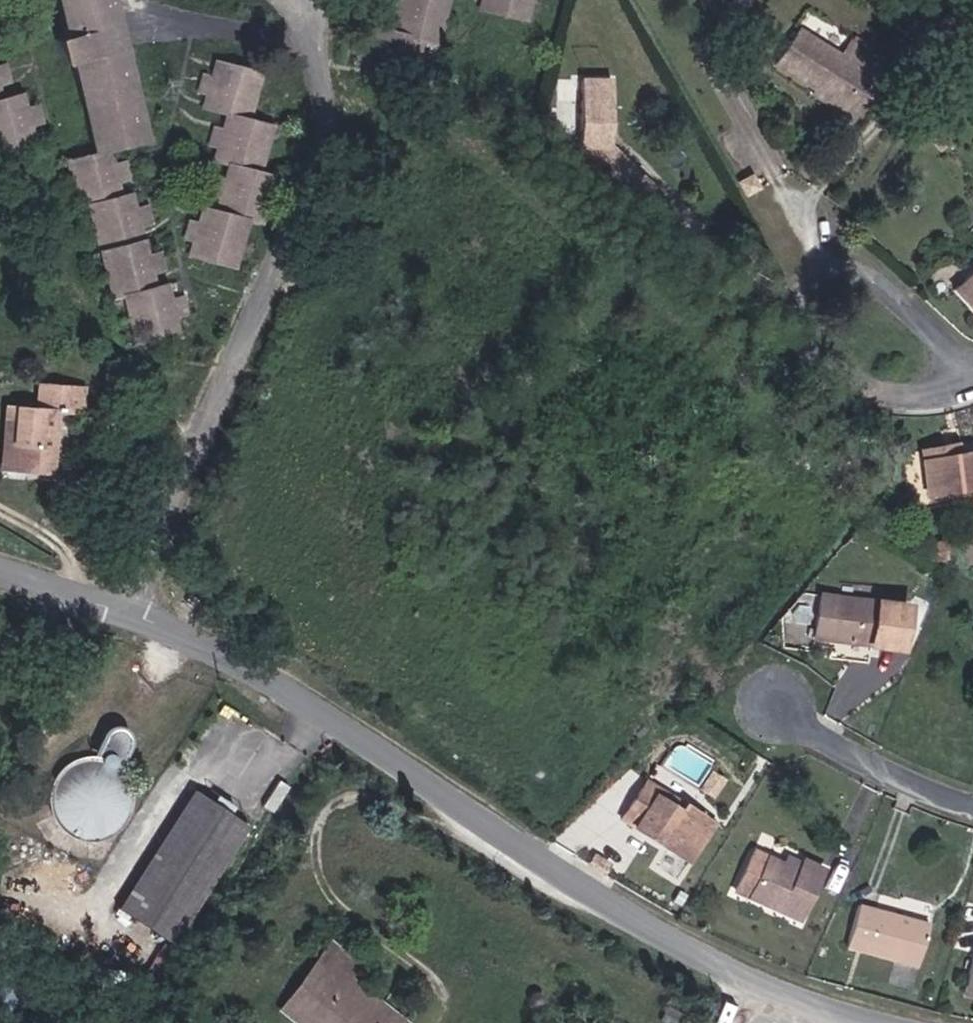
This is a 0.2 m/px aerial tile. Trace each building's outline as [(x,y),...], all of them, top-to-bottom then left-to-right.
[(184,328),(181,316),(195,312),(191,295),(178,299),(174,283),(162,286),(158,270),(169,268),(165,254),(155,257),(146,224),(158,221),(154,206),(142,209),(138,193),(128,195),(124,178),(135,175),(131,162),(119,165),(115,147),(143,140),(107,0),(63,0),(102,150),(74,158),(86,207),(99,204),(121,292),(131,289),(144,338),(184,328)] [(387,15),(398,18),(394,35),(383,32),(379,46),(368,43),(365,57),(377,60),(373,74),(415,83),(426,35),(439,38),(448,0),(390,0),(387,15)] [(491,10),(532,21),(537,0),(494,0),(491,10)] [(805,29),(782,69),(818,89),(815,95),(858,120),(884,75),(892,63),(856,42),(849,55),(805,29)] [(40,140),(36,127),(47,124),(43,111),(32,114),(28,99),(11,103),(6,83),(15,81),(11,65),(1,67),(0,64),(0,150),(40,140)] [(196,254),(238,265),(250,221),(266,226),(279,179),(260,174),(272,127),(247,120),(259,75),(217,64),(212,82),(202,79),(197,96),(210,99),(206,113),(226,119),(222,132),(214,130),(210,146),(219,148),(215,164),(233,169),(229,184),(217,181),(214,194),(226,197),(221,214),(206,210),(201,226),(192,224),(188,238),(199,241),(196,254)] [(608,99),(613,99),(613,80),(583,80),(584,147),(585,158),(644,212),(663,191),(614,147),(609,147),(608,99)] [(955,292),(972,313),(972,276),(955,292)] [(82,384),(36,381),(35,405),(11,404),(7,462),(54,464),(58,406),(80,407),(82,384)] [(930,460),(961,455),(960,442),(926,447),(928,460),(930,460)] [(961,455),(930,460),(936,504),(972,497),(972,453),(961,455)] [(951,541),(935,545),(938,562),(954,559),(951,541)] [(913,601),(825,593),(821,640),(908,648),(913,601)] [(134,730),(130,726),(126,723),(122,722),(113,726),(101,748),(104,749),(100,757),(83,758),(71,761),(59,771),(52,782),(49,794),(49,803),(54,822),(68,835),(87,841),(96,841),(106,839),(113,835),(122,827),(132,808),(132,789),(128,780),(124,773),(117,767),(121,759),(123,761),(135,739),(136,734),(134,730)] [(684,811),(692,799),(652,774),(645,787),(684,811)] [(233,809),(236,803),(218,791),(214,797),(196,786),(120,906),(176,940),(249,820),(233,809)] [(720,816),(692,799),(684,811),(645,787),(623,821),(693,862),(720,816)] [(786,848),(780,861),(800,869),(806,857),(786,848)] [(800,869),(780,861),(757,850),(738,893),(803,922),(828,866),(806,857),(800,869)] [(932,923),(867,901),(853,944),(918,965),(932,923)] [(153,979),(174,948),(166,942),(145,973),(153,979)] [(328,951),(354,972),(359,965),(334,945),(328,951)] [(354,972),(328,951),(284,1008),(303,1022),(315,1022),(317,1021),(320,1022),(408,1022),(409,1022),(391,1009),(386,1015),(369,1002),(374,996),(364,987),(358,995),(344,984),(350,977),(354,972)] [(95,971),(102,961),(88,952),(81,961),(95,971)] [(964,994),(972,997),(972,958),(964,994)] [(364,987),(350,977),(344,984),(358,995),(364,987)] [(391,1009),(374,996),(369,1002),(386,1015),(391,1009)]
